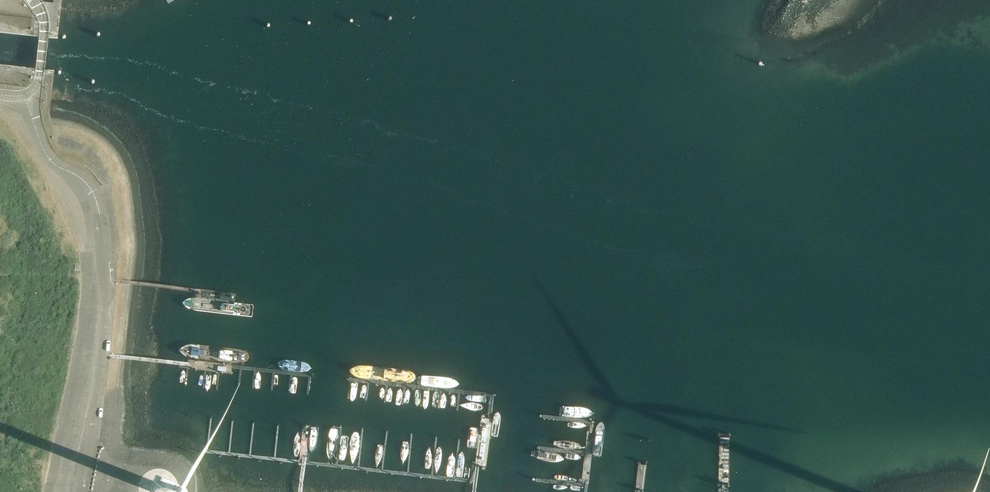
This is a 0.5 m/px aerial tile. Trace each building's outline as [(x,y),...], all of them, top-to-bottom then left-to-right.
[(153,488),(153,490),(153,491),(163,491),(163,490),(164,489),(163,487),(162,486),(161,484),(160,484),(158,484),(156,484),(155,484),(154,486),(153,487),(153,488)]
